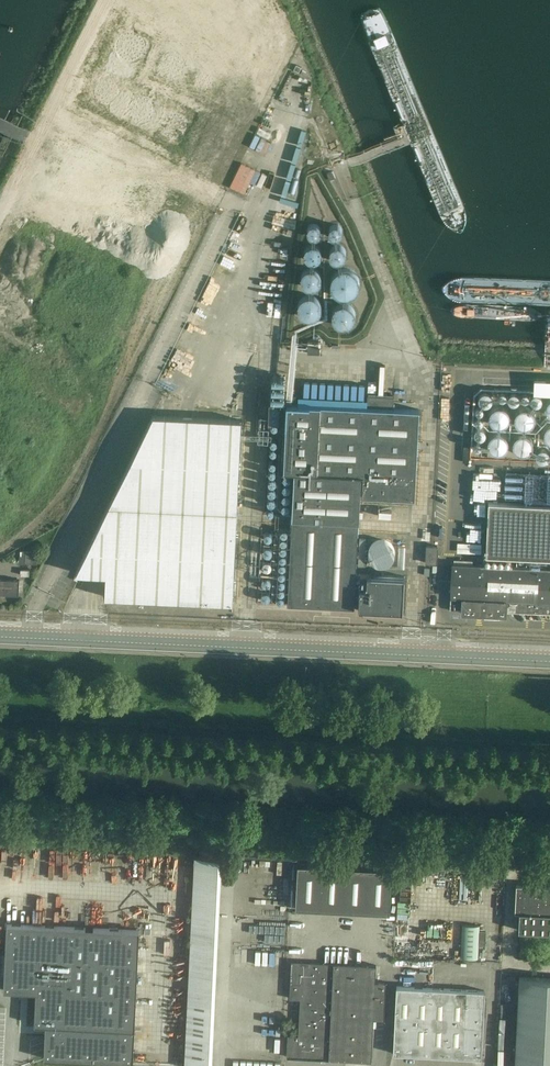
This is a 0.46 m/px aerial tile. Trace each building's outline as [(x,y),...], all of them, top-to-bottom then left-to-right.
[(231,110),(240,91),(245,82),(238,79),(238,80),(233,78),(222,99),(227,102),(224,107),(231,110)] [(345,154),(335,133),(306,148),(316,168),(345,154)] [(327,174),(329,180),(335,178),(332,171),(327,174)] [(321,232),(321,230),(321,229),(320,227),(320,226),(319,225),(317,224),(316,223),(314,223),(313,223),(311,224),(310,225),(309,226),(308,227),(307,229),(307,230),(307,232),(308,233),(308,235),(310,236),(311,237),(312,237),(314,237),(316,237),(317,237),(318,236),(320,235),(320,234),(321,232)] [(342,233),(342,231),(342,230),(342,228),(341,227),(340,226),(338,225),(337,225),(335,225),(334,225),(332,225),(331,226),(330,227),(329,229),(329,230),(329,231),(329,233),(329,234),(330,236),(331,237),(333,238),(334,238),(336,238),(337,238),(339,237),(340,237),(341,235),(342,234),(342,233)] [(322,254),(322,252),(322,251),(321,249),(321,247),(320,246),(318,245),(317,244),(315,244),(313,244),(311,244),(310,244),(308,245),(307,246),(306,248),(305,249),(305,251),(305,252),(305,254),(305,256),(306,257),(307,259),(309,260),(310,261),(312,261),(314,261),(315,261),(317,260),(319,260),(320,258),(321,257),(322,255),(322,254)] [(346,254),(346,253),(345,252),(345,250),(344,249),(343,247),(342,246),(340,245),(338,245),(337,245),(335,245),(333,246),(332,247),(331,248),(330,249),(329,251),(329,253),(329,255),(329,257),(330,258),(331,260),(333,261),(334,261),(336,262),(338,262),(339,262),(341,261),(342,260),(344,259),(345,257),(345,256),(346,254)] [(322,280),(323,278),(322,276),(322,275),(321,273),(320,271),(319,270),(317,269),(315,268),(313,268),(311,268),(309,268),(308,269),(306,270),(305,271),(303,273),(303,274),(302,276),(302,278),(302,280),(302,282),(303,284),(304,285),(306,287),(307,288),(309,288),(311,289),(313,289),(315,288),(317,288),(318,287),(320,285),(321,284),(322,282),(322,280)] [(359,286),(360,283),(359,281),(359,278),(358,276),(357,274),(355,273),(354,271),(352,270),(350,269),(348,269),(345,268),(343,268),(341,269),(339,270),(337,271),(335,272),(334,274),(332,276),(331,278),(331,280),(330,283),(331,285),(331,287),(332,289),(333,291),(335,293),(336,295),(338,296),(340,297),(343,297),(345,298),(347,297),(349,297),(351,296),(353,295),(355,294),(357,292),(358,290),(359,288),(359,286)] [(322,308),(322,306),(322,304),(322,302),(321,300),(320,299),(318,297),(317,296),(315,295),(313,294),(311,294),(309,294),(307,295),(305,295),(303,297),(301,298),(300,299),(299,301),(298,303),(298,305),(298,306),(298,308),(299,310),(299,312),(301,314),(302,316),(304,317),(306,318),(308,318),(310,319),(312,319),(314,318),(316,317),(317,316),(319,315),(320,313),(321,311),(322,310),(322,308)] [(356,315),(356,313),(355,311),(354,309),(353,308),(352,306),(350,305),(348,304),(346,303),(344,303),(342,303),(340,303),(338,304),(336,305),(335,307),(333,308),(332,310),(332,312),(331,314),(331,315),(331,317),(332,319),(333,321),(334,323),(335,324),(337,326),(339,327),(341,327),(343,328),(345,327),(347,327),(349,326),(351,325),(352,324),(354,322),(355,320),(355,319),(356,316),(356,315)] [(320,340),(308,340),(307,352),(319,353),(320,340)] [(491,398),(491,396),(490,394),(488,393),(486,392),(484,392),(482,392),(480,393),(479,395),(478,397),(478,398),(478,400),(480,402),(481,404),(483,405),(485,405),(487,404),(489,403),(490,401),(491,399),(491,398)] [(519,398),(518,396),(518,394),(516,393),(514,392),(513,392),(511,392),(509,393),(508,395),(507,397),(507,398),(508,400),(508,401),(510,402),(512,403),(513,403),(515,403),(517,402),(518,400),(519,399),(519,398)] [(542,399),(542,397),(541,395),(539,394),(538,393),(536,393),(534,393),(532,394),(531,396),(530,398),(530,399),(531,401),(532,402),(533,404),(535,404),(537,404),(538,404),(540,403),(541,402),(542,400),(542,399)] [(269,401),(266,451),(284,452),(283,468),(281,468),(281,469),(283,469),(294,470),(293,498),(292,517),(293,517),(288,604),(354,608),(355,581),(356,571),(362,473),(363,473),(362,496),(363,497),(363,495),(415,497),(419,409),(403,408),(393,408),(394,396),(367,394),(367,407),(269,401)] [(513,415),(513,416),(513,417),(513,418),(514,419),(514,420),(514,421),(515,422),(515,423),(516,423),(518,425),(519,425),(519,426),(521,426),(522,426),(523,426),(524,426),(525,426),(526,426),(527,426),(528,425),(529,425),(530,424),(531,423),(532,422),(532,421),(533,420),(533,419),(533,418),(534,417),(534,416),(534,415),(533,414),(533,413),(533,412),(532,411),(532,410),(531,409),(530,408),(529,407),(527,407),(525,406),(524,406),(523,406),(522,406),(521,406),(520,406),(519,407),(518,407),(517,408),(516,409),(515,410),(514,411),(514,412),(514,413),(513,414),(513,415)] [(488,415),(488,416),(488,417),(488,418),(489,419),(489,420),(489,421),(490,422),(491,423),(492,424),(493,425),(494,425),(495,426),(496,426),(498,426),(499,426),(500,426),(501,426),(502,425),(503,424),(505,423),(505,422),(506,422),(506,421),(507,420),(507,419),(507,418),(507,417),(507,416),(507,415),(507,414),(507,413),(506,412),(506,411),(505,410),(505,409),(504,409),(503,408),(502,408),(502,407),(501,407),(500,407),(498,407),(497,407),(496,407),(495,407),(494,407),(493,408),(492,408),(491,409),(490,410),(490,411),(489,412),(489,413),(488,414),(488,415)] [(105,596),(233,602),(241,420),(153,415),(76,572),(106,574),(105,596)] [(541,433),(541,434),(541,435),(542,436),(542,437),(543,438),(544,439),(544,440),(546,441),(548,442),(549,443),(549,422),(548,423),(547,423),(546,424),(545,424),(544,425),(544,426),(543,427),(542,428),(542,429),(541,430),(541,431),(541,433)] [(485,432),(485,431),(484,429),(482,428),(481,427),(479,427),(477,427),(475,428),(474,430),(473,431),(473,432),(474,434),(475,436),(476,437),(478,438),(480,438),(481,438),(483,437),(484,435),(485,433),(485,432)] [(486,442),(486,443),(486,444),(487,445),(487,446),(487,447),(488,448),(489,450),(490,451),(491,451),(492,452),(493,452),(495,453),(497,453),(499,453),(500,452),(501,452),(502,451),(503,451),(504,450),(504,449),(505,448),(506,448),(506,447),(506,446),(507,445),(507,444),(507,443),(507,442),(507,441),(506,440),(506,439),(506,438),(505,437),(504,436),(503,435),(502,434),(501,434),(500,433),(499,433),(497,433),(495,433),(493,433),(491,434),(490,435),(489,436),(488,437),(488,438),(487,439),(487,440),(487,441),(486,442)] [(512,442),(512,443),(512,444),(512,445),(512,446),(513,447),(513,448),(514,449),(515,450),(515,451),(516,451),(517,452),(518,452),(519,452),(520,453),(522,453),(523,453),(525,452),(527,451),(528,450),(529,449),(530,449),(530,448),(530,447),(531,446),(531,445),(531,444),(531,443),(531,442),(531,441),(531,440),(530,440),(530,439),(530,438),(529,437),(528,436),(527,435),(526,435),(525,434),(524,434),(523,434),(522,434),(520,434),(519,434),(518,434),(517,435),(516,435),(515,436),(514,437),(514,438),(513,439),(513,440),(512,440),(512,441),(512,442)] [(548,455),(548,453),(547,451),(545,450),(543,449),(541,449),(539,449),(537,450),(536,452),(535,454),(535,455),(535,457),(536,459),(538,461),(540,462),(542,462),(544,461),(546,460),(547,458),(548,456),(548,455)] [(488,502),(486,556),(549,559),(549,505),(488,502)] [(394,552),(393,548),(391,544),(388,541),(384,539),(379,538),(375,539),(371,542),(368,546),(367,550),(366,552),(367,557),(369,561),(373,564),(377,566),(381,566),(386,565),(389,562),(392,559),(394,555),(394,552)] [(438,546),(427,545),(426,563),(437,563),(438,546)] [(452,596),(511,599),(522,600),(549,601),(549,561),(541,561),(541,568),(511,566),(511,558),(483,557),(483,565),(454,564),(453,580),(452,596)] [(371,573),(360,573),(358,608),(362,608),(362,607),(402,609),(404,577),(371,575),(371,573)] [(19,580),(19,579),(0,578),(0,593),(18,594),(18,592),(24,592),(25,580),(19,580)] [(511,599),(452,596),(452,607),(511,610),(511,599)] [(511,610),(521,610),(522,600),(511,599),(511,610)] [(522,600),(521,610),(549,612),(549,601),(522,600)] [(194,856),(184,1065),(212,1065),(221,857),(194,856)] [(389,913),(392,869),(297,865),(295,908),(389,913)] [(516,884),(515,911),(519,912),(519,929),(549,931),(549,885),(516,884)] [(4,972),(3,990),(20,991),(36,991),(34,1024),(45,1025),(77,1026),(134,1029),(137,978),(139,929),(6,923),(4,972)] [(291,961),(290,982),(301,983),(298,1035),(287,1034),(287,1056),(327,1058),(332,963),(291,961)] [(334,962),(334,963),(332,963),(327,1058),(329,1058),(329,1059),(371,1060),(374,1018),(384,1019),(386,981),(375,981),(376,965),(334,962)] [(549,1065),(549,979),(519,978),(515,1063),(549,1065)] [(393,1053),(411,1054),(414,987),(396,986),(393,1053)] [(411,1054),(429,1055),(432,988),(414,987),(411,1054)] [(450,989),(432,988),(429,1055),(447,1056),(450,989)] [(468,990),(450,989),(447,1056),(465,1057),(468,990)] [(468,990),(465,1057),(482,1058),(485,991),(468,990)] [(44,1035),(43,1058),(57,1059),(133,1062),(134,1029),(77,1026),(45,1025),(44,1035)]
